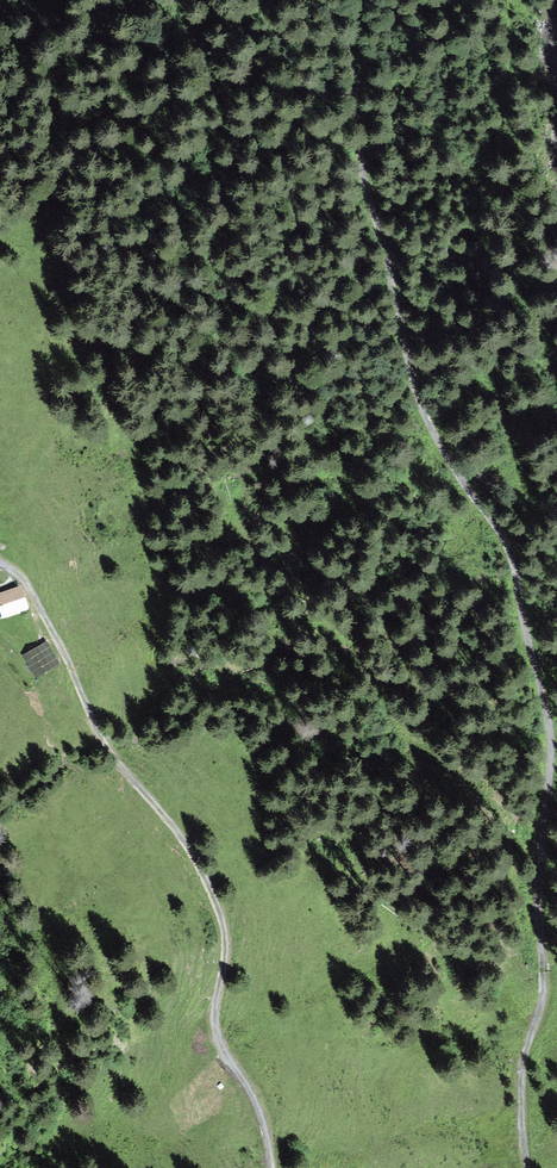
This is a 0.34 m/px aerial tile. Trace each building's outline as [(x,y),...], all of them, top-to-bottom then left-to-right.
[(19,587),(0,593),(0,605),(4,617),(26,609),(19,587)] [(58,663),(46,643),(25,656),(37,676),(58,663)]
